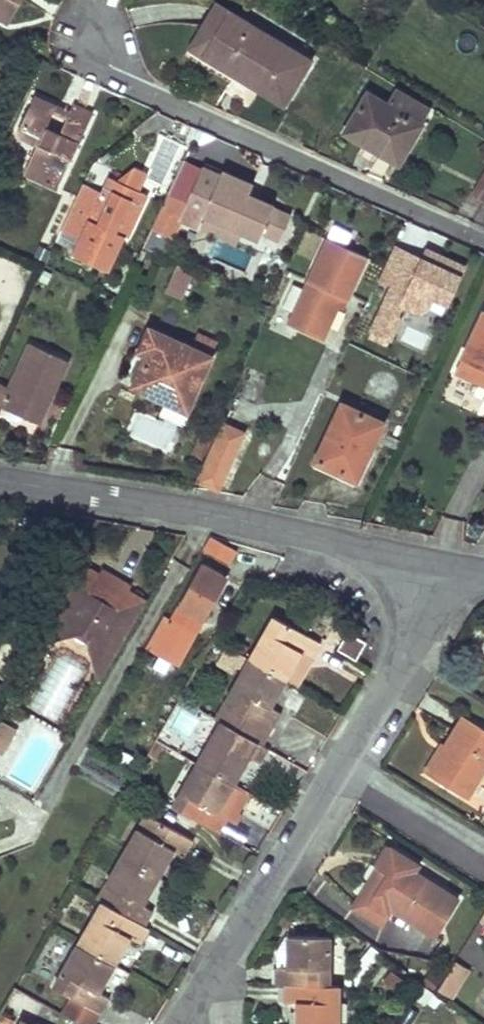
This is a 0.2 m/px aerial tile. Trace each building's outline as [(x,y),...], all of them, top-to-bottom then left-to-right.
[(5,21),(16,0),(0,0),(0,18),(5,21)] [(216,3),(189,48),(284,106),(312,61),(216,3)] [(398,87),(387,105),(421,126),(432,107),(398,87)] [(345,131),(366,145),(370,139),(379,145),(375,150),(397,164),(421,126),(387,105),(368,93),(345,131)] [(52,114),(56,107),(34,97),(16,133),(38,143),(24,171),(58,187),(92,114),(72,105),(68,113),(65,120),(57,136),(45,130),(52,114)] [(56,107),(52,114),(65,120),(68,113),(56,107)] [(162,134),(147,179),(163,185),(179,140),(162,134)] [(370,139),(366,145),(375,150),(379,145),(370,139)] [(207,163),(204,170),(221,178),(225,171),(207,163)] [(81,185),(60,231),(79,240),(75,250),(73,255),(110,271),(116,260),(127,235),(130,230),(131,225),(146,194),(135,189),(143,173),(132,168),(115,181),(107,177),(100,194),(81,185)] [(166,193),(159,209),(200,227),(205,215),(242,232),(259,240),(262,232),(278,239),(289,217),(272,210),(274,206),(255,198),(248,195),(251,188),(252,184),(225,171),(221,178),(204,170),(188,202),(166,193)] [(483,202),(483,201),(483,180),(474,196),(483,202)] [(248,195),(255,198),(258,191),(251,188),(248,195)] [(205,215),(200,227),(236,244),(242,232),(205,215)] [(130,230),(127,235),(133,238),(138,228),(131,225),(130,230)] [(79,240),(60,231),(56,241),(75,250),(79,240)] [(327,241),(288,326),(321,341),(341,299),(345,300),(364,258),(327,241)] [(419,251),(396,241),(380,276),(391,281),(371,326),(391,335),(405,303),(429,314),(437,297),(450,303),(468,262),(424,242),(419,251)] [(184,299),(194,271),(175,263),(165,292),(184,299)] [(461,359),(483,370),(483,310),(461,359)] [(406,324),(398,341),(423,352),(431,336),(406,324)] [(144,390),(170,401),(172,396),(189,404),(211,356),(150,329),(141,350),(147,353),(139,371),(137,375),(137,380),(138,384),(140,387),(141,389),(144,390)] [(0,383),(0,412),(3,407),(39,423),(68,363),(31,345),(11,388),(0,383)] [(461,359),(455,373),(483,386),(483,370),(461,359)] [(172,396),(170,401),(187,409),(189,404),(172,396)] [(383,421),(342,404),(315,462),(355,480),(383,421)] [(243,432),(223,423),(199,479),(218,489),(243,432)] [(211,540),(205,552),(229,565),(235,552),(211,540)] [(64,595),(60,600),(75,595),(79,589),(78,583),(85,572),(78,568),(64,595)] [(64,638),(77,635),(89,642),(92,654),(113,665),(143,612),(124,602),(130,593),(133,586),(103,570),(98,579),(85,572),(78,583),(79,589),(75,595),(60,600),(45,627),(64,638)] [(162,620),(140,658),(158,668),(171,675),(223,584),(200,570),(169,624),(162,620)] [(124,602),(143,612),(148,603),(130,593),(124,602)] [(273,618),(249,660),(286,681),(302,653),(313,659),(321,645),(273,618)] [(64,638),(45,627),(36,643),(64,638)] [(355,661),(365,644),(347,634),(337,651),(355,661)] [(233,668),(241,655),(227,647),(217,663),(231,671),(233,668)] [(302,653),(286,681),(296,686),(313,659),(302,653)] [(113,665),(92,654),(98,679),(100,688),(113,665)] [(286,681),(249,660),(241,655),(233,668),(243,669),(226,702),(216,719),(221,722),(262,745),(281,714),(270,709),(286,681)] [(468,798),(483,773),(483,729),(467,718),(448,747),(452,749),(435,777),(468,798)] [(221,722),(197,765),(234,785),(249,758),(259,764),(268,749),(262,745),(221,722)] [(6,757),(20,732),(4,724),(0,731),(0,754),(6,757)] [(168,749),(156,741),(137,775),(132,784),(164,802),(167,796),(147,786),(149,782),(168,749)] [(427,772),(435,777),(452,749),(448,747),(444,744),(427,772)] [(249,758),(234,785),(244,791),(259,764),(249,758)] [(167,796),(164,802),(173,807),(181,794),(195,768),(197,765),(187,759),(169,792),(167,796)] [(234,785),(197,765),(195,768),(181,794),(174,808),(220,834),(228,819),(233,822),(237,813),(235,811),(245,792),(244,791),(234,785)] [(149,782),(147,786),(167,796),(169,792),(149,782)] [(146,816),(122,857),(158,878),(174,851),(184,856),(192,842),(146,816)] [(395,914),(437,939),(461,900),(419,873),(422,868),(391,849),(378,870),(388,876),(369,906),(391,920),(395,914)] [(99,900),(103,902),(145,926),(153,913),(142,906),(158,878),(122,857),(99,900)] [(388,876),(378,870),(354,909),(385,929),(391,920),(369,906),(388,876)] [(103,902),(78,945),(114,965),(130,938),(141,944),(149,929),(145,926),(103,902)] [(276,986),(284,986),(330,986),(330,937),(287,937),(286,968),(276,969),(276,986)] [(276,953),(276,969),(286,968),(287,937),(284,937),(276,953)] [(62,1015),(76,1023),(78,1023),(95,1023),(110,998),(99,992),(114,965),(78,945),(55,988),(72,999),(62,1015)] [(363,961),(371,967),(380,956),(372,950),(363,961)] [(456,999),(468,966),(450,960),(438,993),(456,999)] [(407,985),(393,974),(386,982),(400,993),(407,985)] [(284,986),(284,1003),(297,1004),(296,1023),(339,1023),(339,986),(330,986),(284,986)]
